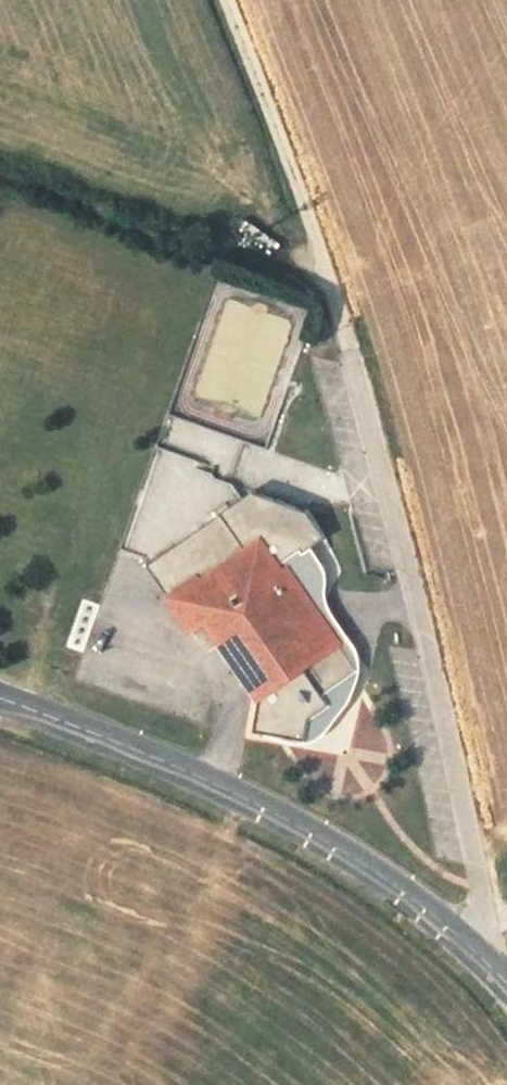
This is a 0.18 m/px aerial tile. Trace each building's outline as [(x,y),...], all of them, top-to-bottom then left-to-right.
[(270,387),(241,376),(245,365),(212,353),(198,393),(260,415),(270,387)] [(157,451),(151,475),(183,483),(181,490),(199,495),(198,500),(228,507),(234,482),(206,476),(209,463),(157,451)] [(268,696),(291,727),(332,699),(312,666),(342,646),(262,538),(198,580),(193,578),(164,598),(185,633),(200,624),(255,707),(268,696)]
